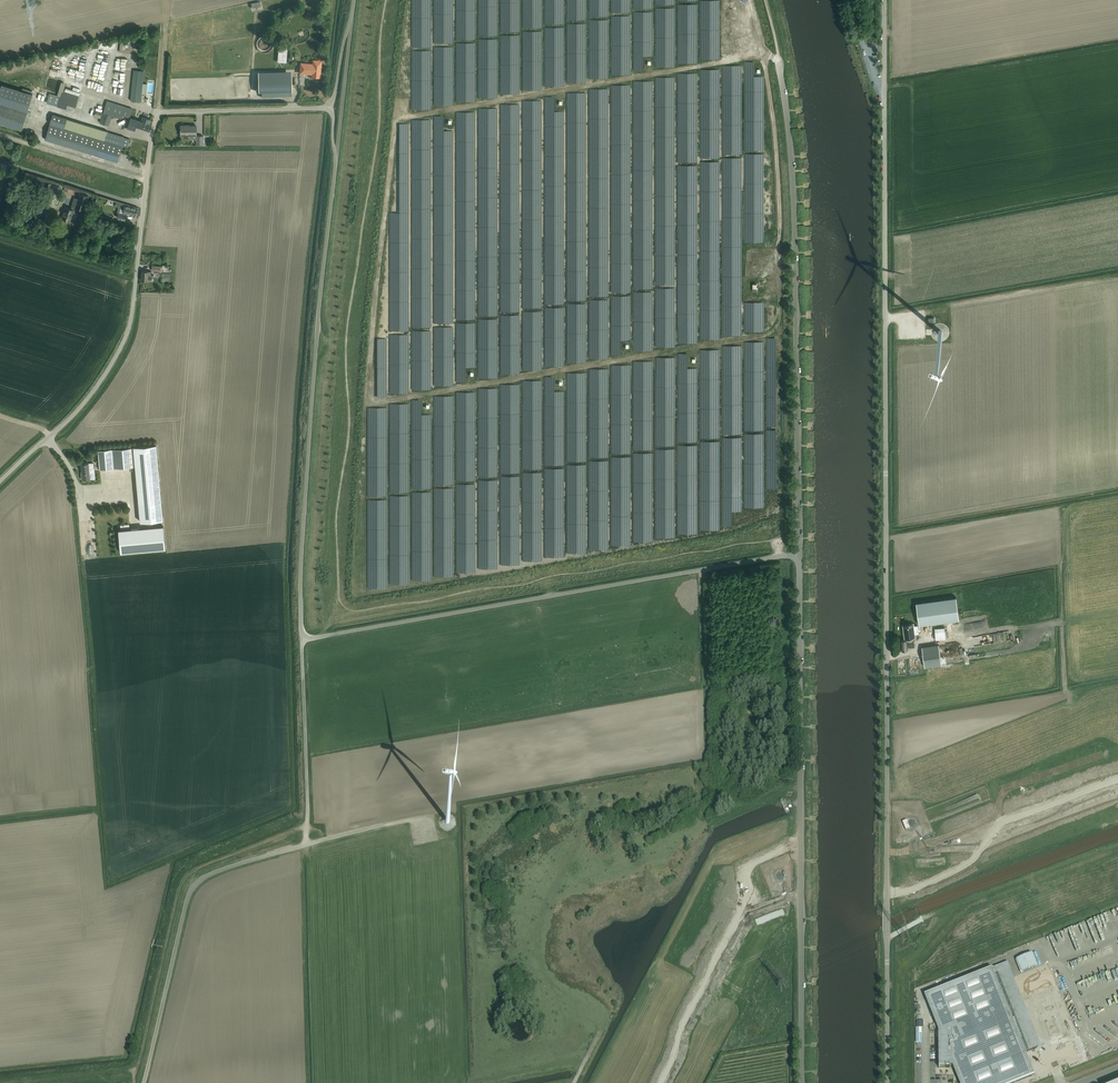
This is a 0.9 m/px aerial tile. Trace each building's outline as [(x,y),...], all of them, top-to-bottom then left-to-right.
[(260,11),(269,15),(271,9),(265,7),(266,6),(262,4),(260,11)] [(106,44),(106,53),(114,53),(115,45),(106,44)] [(279,48),(278,62),(287,63),(288,49),(279,48)] [(83,69),(84,63),(76,61),(75,64),(79,65),(78,68),(83,69)] [(321,61),(316,61),(314,61),(314,65),(302,64),(301,72),(311,73),(313,73),(313,77),(310,77),(317,78),(317,77),(319,77),(320,76),(321,61)] [(143,71),(144,68),(139,67),(138,70),(134,70),(131,101),(140,102),(143,71)] [(119,82),(119,85),(123,85),(123,80),(119,79),(119,70),(115,70),(114,82),(119,82)] [(259,75),(259,86),(259,92),(293,91),(292,74),(259,75)] [(99,75),(96,86),(93,85),(91,92),(95,92),(95,90),(98,90),(100,83),(102,76),(99,75)] [(63,78),(57,95),(60,96),(57,106),(66,109),(67,105),(76,107),(79,96),(61,90),(65,79),(63,78)] [(27,112),(33,94),(2,84),(0,89),(0,123),(21,129),(27,112)] [(118,90),(117,93),(112,92),(111,98),(120,100),(121,95),(121,91),(118,90)] [(48,103),(55,105),(57,99),(50,96),(48,103)] [(132,109),(107,101),(100,122),(109,125),(112,115),(121,118),(122,115),(129,117),(132,109)] [(125,137),(119,135),(107,132),(107,131),(53,114),(45,139),(117,161),(122,146),(127,147),(130,139),(125,137)] [(141,121),(131,118),(127,128),(135,131),(136,126),(148,130),(151,119),(142,117),(141,121)] [(180,134),(186,134),(196,134),(196,125),(181,126),(181,125),(180,125),(180,134)] [(55,196),(57,190),(47,187),(46,194),(55,196)] [(61,219),(63,219),(64,221),(66,222),(68,221),(70,222),(72,214),(73,215),(75,210),(74,209),(75,206),(84,209),(86,201),(88,196),(80,193),(77,200),(74,199),(71,208),(65,206),(61,219)] [(116,202),(115,204),(115,206),(118,207),(117,212),(118,212),(117,217),(125,219),(127,215),(126,215),(127,212),(135,214),(137,208),(116,202)] [(151,271),(147,271),(142,270),(141,280),(153,281),(153,275),(151,275),(151,271)] [(170,276),(162,275),(161,282),(169,283),(170,276)] [(932,331),(931,332),(932,334),(932,336),(933,337),(934,338),(935,339),(936,340),(938,341),(939,341),(941,341),(942,341),(944,340),(945,339),(946,338),(947,337),(948,336),(949,334),(949,332),(949,331),(948,329),(947,328),(946,327),(945,326),(944,325),(942,324),(941,324),(939,324),(938,324),(936,325),(935,326),(934,327),(933,328),(932,329),(932,331)] [(163,520),(156,444),(111,449),(98,450),(99,469),(113,468),(135,465),(140,522),(163,520)] [(90,472),(89,472),(89,468),(93,468),(93,462),(89,463),(89,462),(81,463),(81,467),(80,467),(81,479),(90,479),(90,472)] [(163,525),(119,529),(121,552),(165,548),(163,525)] [(959,619),(956,597),(916,602),(919,625),(959,619)] [(913,624),(903,625),(905,638),(915,637),(914,633),(918,633),(917,625),(913,625),(913,624)] [(944,631),(934,631),(934,643),(945,643),(944,631)] [(902,650),(907,650),(907,648),(914,647),(914,641),(914,640),(913,640),(913,639),(901,640),(902,650)] [(939,644),(922,647),(925,667),(941,664),(939,644)] [(977,795),(947,807),(948,810),(978,798),(977,795)] [(439,819),(439,821),(439,822),(439,824),(439,825),(440,827),(441,828),(443,829),(444,830),(446,830),(447,830),(449,830),(451,830),(452,829),(453,828),(454,827),(455,825),(456,824),(456,822),(456,821),(455,819),(455,817),(454,816),(453,815),(451,814),(450,814),(448,813),(446,813),(445,814),(443,814),(442,815),(441,816),(440,818),(439,819)] [(773,875),(774,878),(775,882),(782,883),(787,877),(784,870),(777,869),(773,875)] [(1010,968),(1007,962),(925,995),(939,1030),(939,1066),(940,1067),(945,1066),(946,1066),(950,1066),(950,1067),(953,1066),(960,1082),(1012,1082),(1034,1074),(1025,1052),(994,974),(1010,968)]
